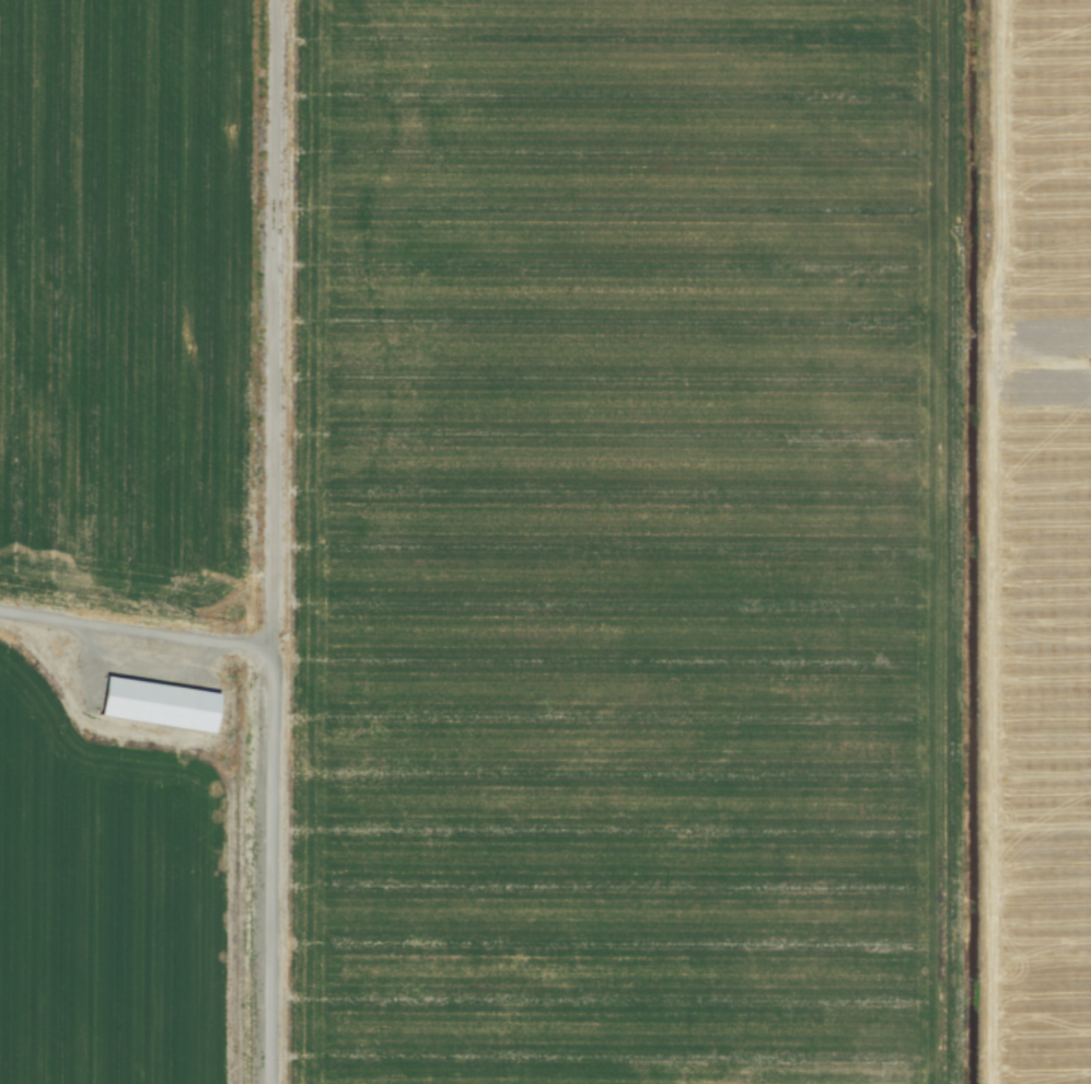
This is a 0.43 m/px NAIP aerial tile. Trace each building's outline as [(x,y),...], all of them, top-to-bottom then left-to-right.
[(215,691),(102,677),(97,716),(210,731),(215,691)]
